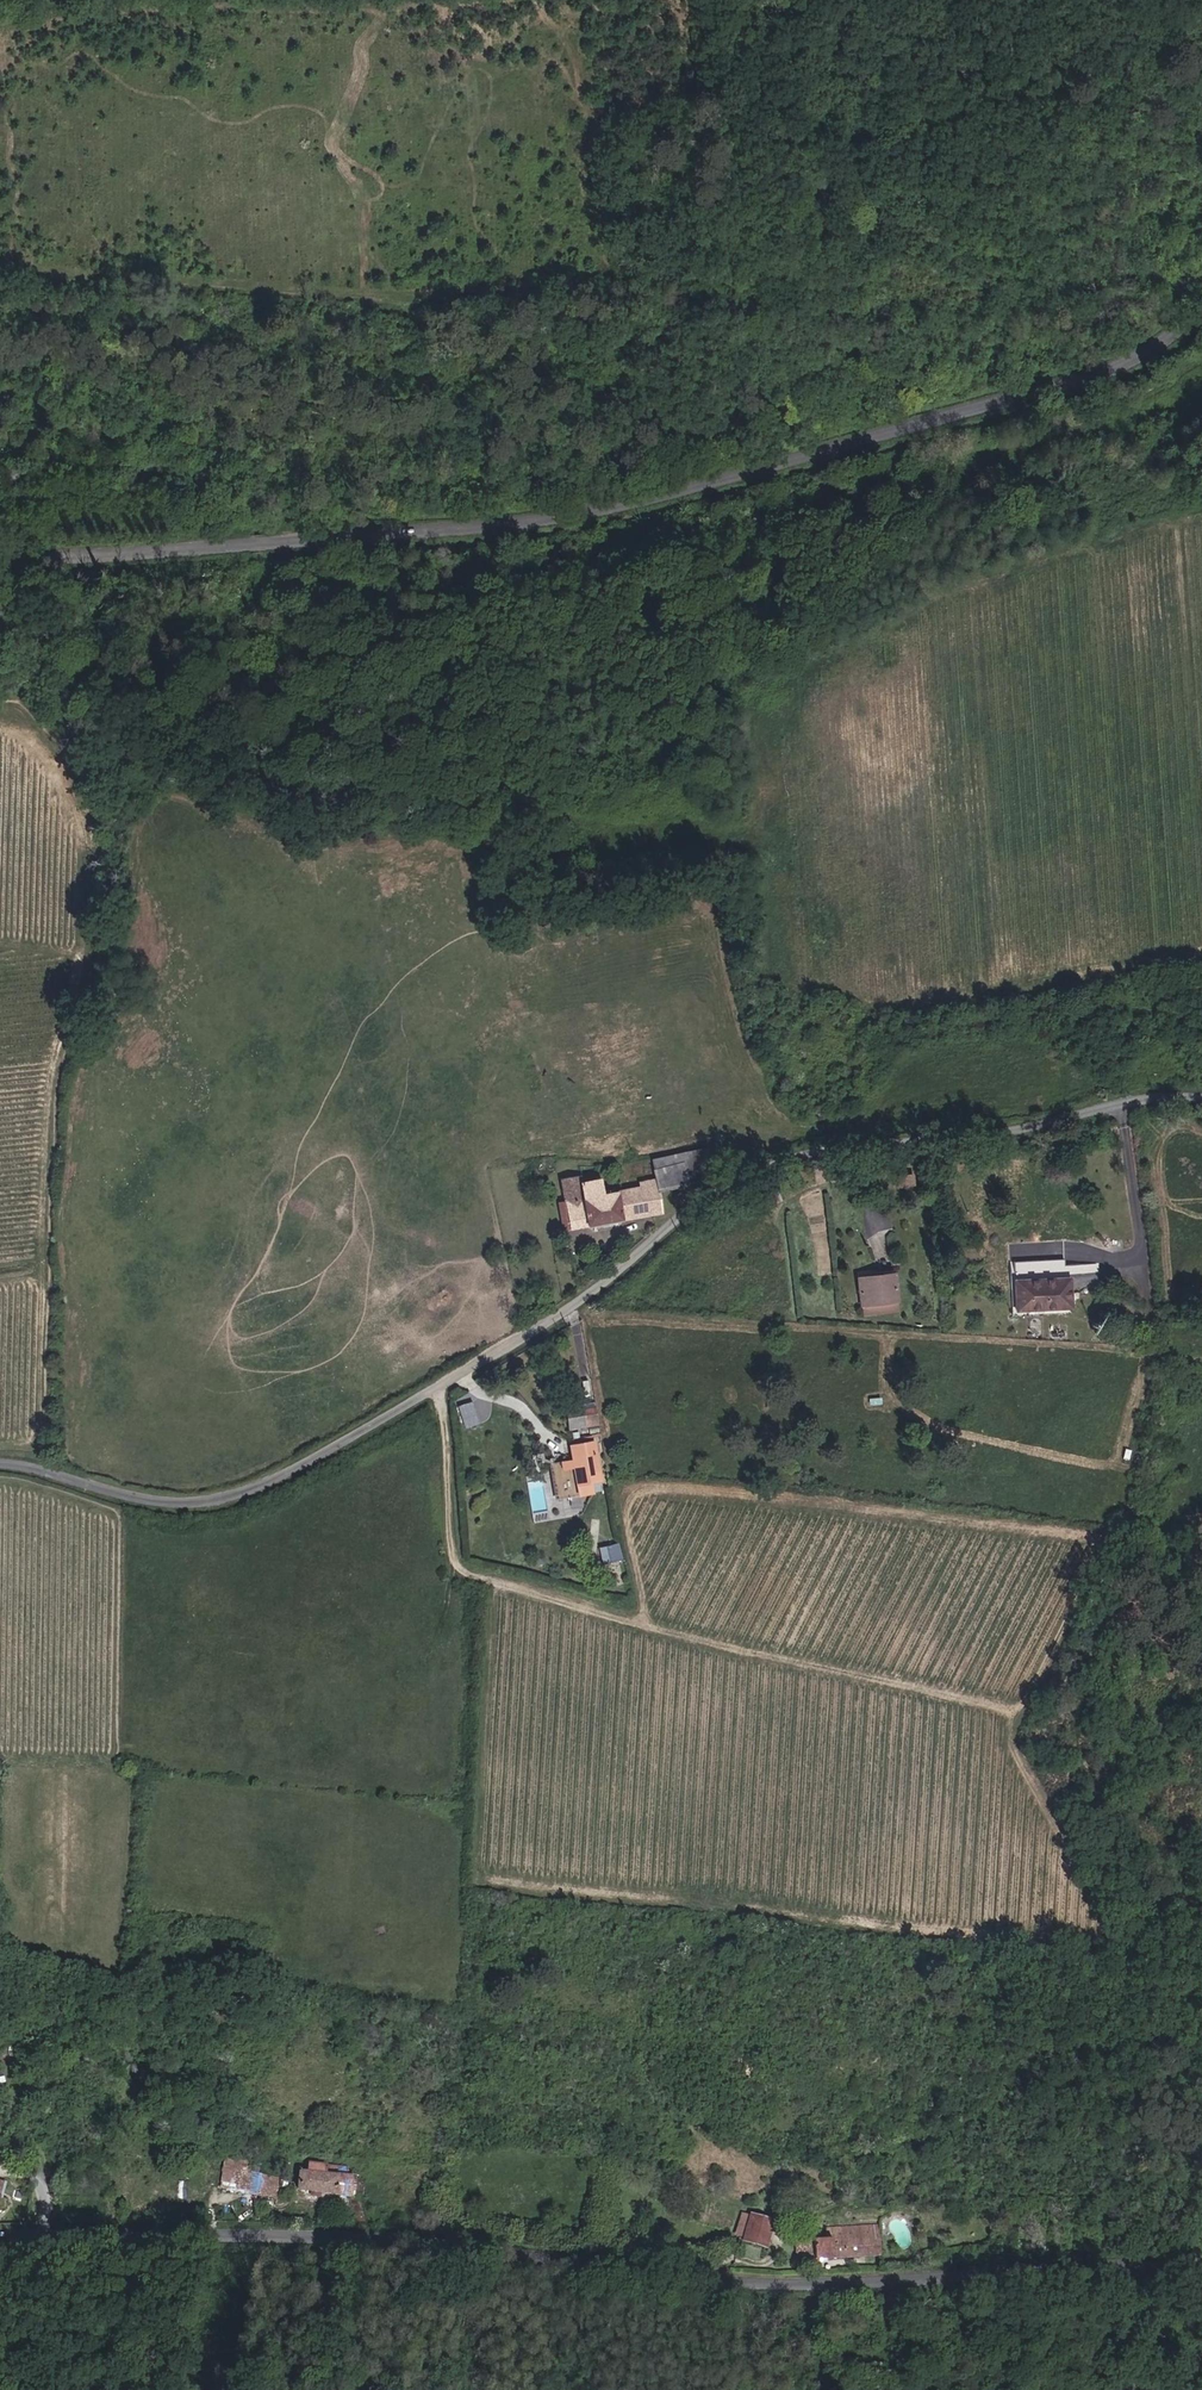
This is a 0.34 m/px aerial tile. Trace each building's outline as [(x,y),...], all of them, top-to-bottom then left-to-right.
[(1159,306),(1152,296),(1141,304),(1148,314),(1159,306)] [(685,1174),(712,1169),(707,1148),(653,1160),(656,1179),(658,1190),(687,1184),(685,1174)] [(662,1212),(658,1190),(656,1179),(639,1183),(640,1188),(603,1194),(601,1180),(583,1183),(582,1176),(562,1179),(565,1202),(570,1230),(662,1212)] [(908,1181),(891,1183),(892,1193),(909,1191),(908,1181)] [(570,1230),(565,1202),(559,1202),(564,1231),(570,1230)] [(885,1205),(865,1212),(872,1232),(892,1226),(885,1205)] [(856,1281),(860,1306),(897,1301),(893,1275),(856,1281)] [(1070,1306),(1068,1291),(1067,1277),(1012,1282),(1015,1311),(1070,1306)] [(493,1418),(486,1397),(461,1405),(468,1426),(493,1418)] [(570,1404),(575,1427),(596,1422),(593,1409),(585,1411),(584,1402),(570,1404)] [(575,1427),(570,1404),(564,1406),(568,1428),(575,1427)] [(599,1480),(594,1441),(572,1444),(574,1458),(561,1459),(562,1466),(552,1468),(556,1497),(591,1492),(590,1481),(599,1480)] [(562,1466),(561,1459),(551,1461),(552,1468),(562,1466)] [(528,1482),(532,1510),(545,1508),(540,1481),(528,1482)] [(602,1546),(607,1563),(625,1558),(620,1541),(602,1546)] [(247,2170),(249,2159),(223,2156),(219,2188),(275,2196),(278,2174),(247,2170)] [(347,2165),(304,2161),(304,2168),(294,2167),(292,2187),(349,2193),(351,2173),(347,2172),(347,2165)] [(749,2215),(744,2238),(767,2244),(773,2221),(749,2215)] [(882,2256),(880,2225),(831,2227),(830,2219),(817,2220),(817,2228),(809,2228),(809,2239),(798,2240),(799,2260),(882,2256)]
